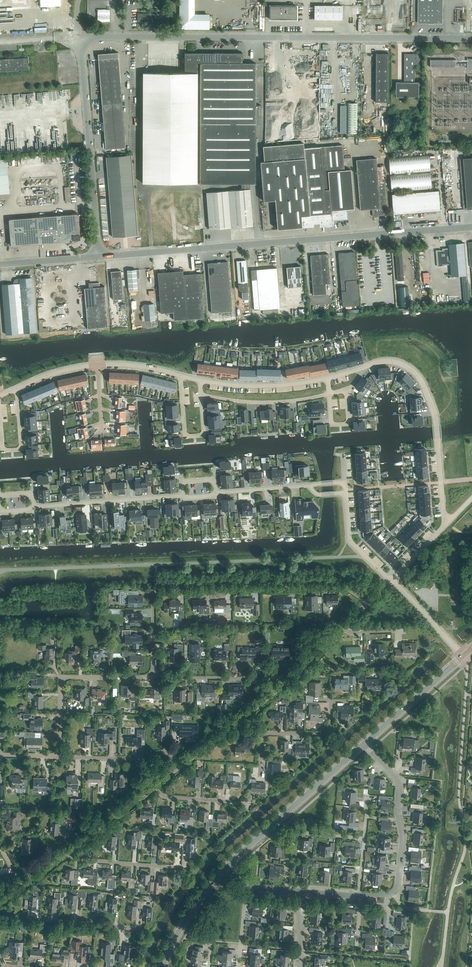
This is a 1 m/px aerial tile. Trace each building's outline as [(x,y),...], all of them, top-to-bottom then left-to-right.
[(209,29),(210,16),(193,16),(193,0),(179,0),(179,29),(209,29)] [(418,2),(419,2),(419,7),(418,7),(420,7),(419,22),(431,22),(432,21),(434,21),(434,23),(434,22),(442,22),(442,7),(443,7),(442,7),(442,0),(418,0),(418,2)] [(342,19),(342,5),(314,5),(314,19),(342,19)] [(297,19),(297,14),(295,14),(295,11),(297,11),(297,6),(270,6),(270,11),(271,11),(271,13),(270,13),(270,19),(282,19),(282,17),(285,17),(285,19),(297,19)] [(110,9),(98,9),(98,21),(110,21),(110,9)] [(169,22),(169,12),(162,12),(162,13),(137,13),(137,21),(162,21),(162,22),(169,22)] [(126,147),(118,52),(98,54),(105,149),(126,147)] [(256,123),(261,124),(261,105),(256,105),(256,63),(242,63),(242,53),(184,53),(184,63),(184,73),(197,73),(197,63),(200,63),(200,178),(200,183),(241,183),(241,190),(206,192),(209,229),(253,226),(250,189),(250,183),(255,183),(256,123)] [(388,102),(388,53),(376,53),(375,101),(375,102),(388,102)] [(414,82),(414,65),(419,65),(419,54),(404,54),(404,82),(396,82),(396,97),(418,97),(418,82),(414,82)] [(28,58),(0,59),(0,72),(29,70),(28,58)] [(467,58),(467,63),(456,63),(456,59),(430,59),(430,67),(456,67),(456,65),(467,65),(467,69),(468,69),(471,69),(471,58),(467,58)] [(197,73),(184,73),(143,73),(142,183),(197,183),(200,183),(200,178),(197,178),(197,73)] [(347,133),(357,133),(357,103),(347,103),(347,133)] [(342,145),(304,148),(303,143),(263,146),(264,161),(260,162),(263,195),(274,194),(277,224),(277,229),(287,228),(310,226),(310,224),(320,223),(320,225),(326,225),(326,226),(327,226),(326,224),(332,223),(332,219),(335,218),(335,219),(346,218),(346,209),(354,209),(351,169),(344,170),(342,145)] [(391,192),(431,189),(429,154),(389,157),(391,192)] [(106,157),(111,223),(113,237),(137,235),(131,155),(106,157)] [(7,158),(0,159),(0,189),(9,188),(7,158)] [(387,215),(384,183),(383,166),(377,167),(376,158),(356,160),(360,210),(372,209),(373,216),(387,215)] [(460,159),(464,209),(471,208),(471,158),(460,159)] [(393,214),(440,211),(439,190),(391,194),(393,214)] [(79,238),(77,214),(9,219),(11,246),(39,243),(39,242),(68,240),(68,244),(68,243),(73,239),(74,239),(79,238)] [(436,250),(437,263),(437,266),(445,265),(451,264),(452,276),(462,275),(462,281),(467,281),(466,275),(467,275),(464,243),(449,244),(450,248),(442,248),(443,250),(436,250)] [(404,280),(402,263),(401,248),(395,248),(397,281),(404,280)] [(359,305),(355,263),(354,252),(338,253),(342,306),(359,305)] [(330,284),(329,263),(328,254),(310,255),(313,295),(326,294),(325,284),(330,284)] [(248,292),(246,263),(246,260),(236,261),(238,284),(239,289),(242,292),(248,292)] [(232,311),(228,263),(228,262),(208,263),(211,313),(232,311)] [(302,286),(301,274),(300,266),(286,267),(288,287),(302,286)] [(254,310),(261,309),(280,308),(276,268),(251,270),(254,310)] [(138,289),(137,279),(140,279),(139,270),(136,270),(136,269),(127,270),(129,290),(138,289)] [(121,271),(111,271),(113,300),(123,299),(121,271)] [(200,273),(183,275),(183,271),(157,273),(161,313),(173,312),(174,320),(204,318),(200,273)] [(36,332),(32,277),(25,278),(16,279),(16,280),(15,281),(14,281),(14,284),(2,284),(4,314),(6,335),(36,332)] [(108,327),(104,286),(99,287),(99,283),(92,283),(92,287),(84,288),(87,328),(108,327)] [(399,307),(410,306),(408,286),(397,287),(399,307)] [(145,321),(155,320),(154,304),(143,304),(145,321)] [(39,322),(40,331),(48,330),(48,327),(43,328),(43,322),(39,322)] [(361,357),(365,356),(363,350),(360,351),(354,353),(357,363),(363,362),(361,357)] [(357,363),(354,353),(349,354),(352,365),(357,363)] [(352,365),(349,354),(343,356),(346,366),(352,365)] [(346,366),(343,356),(338,357),(340,368),(346,366)] [(340,368),(338,357),(332,359),(335,369),(340,368)] [(335,369),(332,359),(327,360),(329,371),(335,369)] [(202,374),(204,364),(198,364),(198,362),(195,361),(194,367),(197,368),(197,373),(202,374)] [(393,379),(393,373),(390,373),(390,367),(384,368),(384,380),(385,380),(393,379)] [(384,380),(384,368),(378,368),(378,370),(375,370),(375,374),(376,381),(376,382),(385,381),(385,380),(384,380)] [(402,386),(410,378),(406,374),(402,377),(400,375),(396,380),(402,386)] [(368,389),(374,382),(368,378),(366,380),(362,377),(359,382),(368,389)] [(408,393),(413,388),(411,386),(414,382),(410,378),(402,386),(405,390),(408,393)] [(57,390),(54,382),(48,384),(52,393),(57,390)] [(364,396),(368,389),(359,382),(355,387),(360,390),(358,392),(364,396)] [(52,393),(48,384),(43,386),(47,395),(52,393)] [(47,395),(43,386),(38,388),(41,397),(47,395)] [(41,397),(38,388),(33,390),(36,399),(41,397)] [(36,399),(33,390),(27,393),(31,401),(36,399)] [(31,401),(27,393),(24,394),(22,395),(23,398),(25,404),(31,401)] [(421,403),(421,397),(415,397),(415,394),(409,395),(409,404),(421,403)] [(364,407),(363,398),(357,399),(357,402),(352,402),(352,408),(364,407)] [(78,401),(75,402),(76,405),(79,404),(80,410),(86,409),(84,399),(78,401)] [(208,403),(207,403),(208,410),(213,409),(213,412),(220,412),(219,409),(218,409),(218,402),(212,403),(211,401),(208,401),(208,403)] [(172,405),(172,402),(165,402),(166,411),(178,410),(177,404),(172,405)] [(320,415),(320,413),(320,412),(324,412),(323,403),(311,404),(311,409),(308,410),(309,416),(320,415)] [(416,412),(416,409),(421,409),(421,403),(409,404),(410,412),(416,412)] [(284,407),(280,408),(280,416),(285,415),(290,414),(290,417),(294,417),(293,410),(290,410),(290,407),(284,408),(284,407)] [(366,416),(365,407),(364,407),(352,408),(353,414),(358,413),(358,417),(366,416)] [(278,425),(278,420),(276,420),(275,417),(275,415),(275,411),(273,411),(272,408),(267,409),(267,410),(260,410),(261,419),(268,418),(268,419),(273,419),(274,425),(277,425),(278,425)] [(248,421),(247,409),(244,409),(243,409),(240,410),(240,409),(241,416),(237,417),(237,424),(242,424),(242,421),(248,420),(248,421)] [(178,416),(178,410),(166,411),(165,411),(165,420),(173,419),(173,416),(178,416)] [(123,421),(123,415),(126,415),(126,411),(123,411),(116,411),(116,420),(123,421)] [(26,416),(25,416),(25,419),(25,422),(37,421),(36,412),(30,413),(30,416),(26,416)] [(220,421),(220,412),(213,412),(213,415),(208,416),(209,421),(220,421)] [(79,415),(81,424),(88,423),(85,413),(79,415)] [(423,425),(422,416),(417,417),(416,414),(410,414),(410,424),(417,424),(417,425),(423,425)] [(367,427),(366,418),(358,418),(353,419),(354,430),(358,430),(367,429),(367,427)] [(38,430),(37,421),(25,422),(25,428),(31,428),(31,431),(38,430)] [(179,430),(179,424),(173,424),(173,421),(165,422),(166,425),(167,425),(167,431),(179,430)] [(221,429),(220,421),(209,421),(209,427),(214,427),(215,430),(221,429)] [(326,432),(325,424),(317,425),(316,422),(313,422),(314,427),(313,427),(314,434),(318,433),(318,432),(326,432)] [(124,431),(124,425),(117,425),(117,434),(124,435),(124,434),(126,435),(126,431),(124,431)] [(80,428),(80,429),(77,429),(78,433),(81,432),(82,438),(89,436),(87,427),(80,428)] [(220,431),(214,432),(214,435),(209,435),(209,442),(215,441),(215,442),(221,442),(220,431)] [(26,438),(27,442),(38,441),(38,432),(31,432),(31,435),(28,435),(26,436),(26,438)] [(175,438),(175,435),(169,435),(169,446),(175,446),(175,444),(181,444),(181,437),(175,438)] [(91,440),(92,447),(92,450),(102,449),(102,446),(101,439),(91,440)] [(26,451),(27,456),(33,455),(33,457),(39,456),(38,445),(31,446),(31,449),(28,449),(26,449),(26,451)] [(231,467),(230,462),(225,462),(225,461),(220,461),(221,462),(220,463),(220,469),(225,468),(225,472),(232,471),(232,467),(231,467)] [(174,472),(174,466),(173,466),(173,465),(169,465),(169,467),(164,467),(164,473),(163,473),(163,476),(170,476),(169,473),(174,472)] [(309,474),(308,466),(295,467),(296,477),(300,477),(300,475),(309,474)] [(286,469),(278,470),(278,481),(284,480),(284,475),(287,475),(287,474),(286,469)] [(278,481),(278,470),(269,471),(269,476),(272,476),(272,481),(278,481)] [(233,475),(232,471),(225,472),(226,475),(221,475),(221,481),(232,480),(231,475),(233,475)] [(263,471),(255,472),(255,482),(261,482),(261,477),(264,477),(263,471)] [(255,482),(255,472),(246,472),(246,478),(249,478),(250,483),(255,482)] [(146,480),(141,481),(142,491),(148,491),(147,486),(152,485),(151,473),(145,474),(146,480)] [(48,482),(48,476),(42,476),(42,475),(38,475),(38,477),(37,477),(38,483),(43,482),(43,486),(50,485),(50,482),(48,482)] [(175,485),(175,479),(170,479),(170,476),(163,476),(163,480),(165,480),(165,486),(175,485)] [(142,491),(141,481),(132,481),(133,487),(135,487),(136,492),(142,491)] [(119,493),(118,482),(109,483),(110,489),(113,489),(113,493),(119,493)] [(127,487),(127,482),(118,482),(119,493),(125,493),(124,488),(127,487)] [(101,489),(104,489),(104,483),(103,484),(104,484),(95,484),(96,495),(102,494),(101,489)] [(89,485),(86,485),(86,488),(90,488),(90,495),(96,495),(95,484),(89,485)] [(50,489),(50,485),(43,486),(43,489),(38,489),(39,495),(49,495),(49,489),(50,489)] [(81,491),(81,485),(72,486),(73,497),(79,496),(79,491),(81,491)] [(73,497),(72,486),(64,487),(64,492),(67,492),(67,497),(73,497)] [(229,510),(228,499),(222,500),(222,505),(219,505),(220,511),(229,510)] [(234,504),(234,499),(228,499),(229,510),(234,510),(234,512),(233,512),(234,517),(235,517),(235,522),(239,522),(239,517),(238,517),(237,504),(234,504)] [(318,514),(319,507),(313,502),(313,501),(302,502),(302,499),(295,500),(297,520),(301,520),(303,520),(303,515),(303,514),(311,513),(311,515),(312,518),(317,517),(318,514)] [(289,507),(288,502),(280,503),(280,511),(279,511),(279,516),(286,515),(286,518),(290,518),(289,515),(290,515),(289,510),(290,510),(289,507)] [(178,508),(178,503),(172,504),(173,514),(178,514),(178,517),(181,517),(181,508),(178,508)] [(210,514),(209,503),(203,504),(204,509),(201,509),(202,518),(210,518),(210,514)] [(219,513),(218,508),(216,508),(215,503),(209,503),(210,514),(218,513),(219,513)] [(256,516),(255,507),(252,507),(251,503),(242,504),(242,510),(241,510),(241,515),(246,515),(246,513),(252,513),(252,516),(256,516)] [(173,514),(172,504),(166,504),(166,509),(163,509),(164,518),(167,518),(167,515),(173,514)] [(200,515),(200,509),(197,509),(196,504),(191,505),(191,516),(200,515)] [(270,504),(260,505),(261,512),(264,512),(264,516),(269,516),(268,513),(274,513),(273,507),(270,507),(270,504)] [(191,516),(191,505),(185,505),(185,510),(182,511),(183,516),(191,516)] [(430,514),(430,508),(419,509),(420,517),(422,517),(426,519),(426,514),(430,514)] [(141,516),(141,510),(137,510),(137,509),(133,510),(133,511),(129,511),(130,517),(129,517),(130,518),(130,520),(135,519),(136,524),(145,523),(145,516),(141,516)] [(154,510),(154,509),(147,509),(148,517),(150,517),(151,525),(158,524),(158,517),(160,517),(159,510),(154,510)] [(118,512),(112,512),(113,526),(119,525),(120,529),(122,529),(123,529),(125,529),(125,531),(124,521),(126,521),(126,517),(126,516),(124,516),(124,514),(123,514),(124,514),(119,515),(119,510),(118,510),(118,512)] [(52,518),(51,513),(45,514),(46,524),(52,524),(52,527),(55,527),(54,518),(52,518)] [(101,513),(95,514),(96,524),(95,524),(95,528),(102,528),(102,529),(107,528),(106,514),(101,514),(101,513)] [(46,524),(45,514),(39,514),(40,519),(37,519),(38,528),(46,527),(46,524)] [(71,520),(70,520),(70,521),(65,521),(65,514),(64,514),(65,516),(58,516),(59,529),(66,528),(66,531),(71,530),(71,532),(72,532),(71,520)] [(86,522),(85,514),(77,515),(78,516),(77,516),(77,524),(78,524),(79,531),(85,530),(85,533),(91,533),(90,522),(86,522)] [(36,528),(36,522),(33,522),(33,517),(27,518),(28,528),(36,528)] [(424,523),(427,519),(426,519),(422,517),(420,519),(419,518),(415,522),(422,530),(426,525),(424,523)] [(28,528),(27,518),(21,518),(21,523),(19,523),(19,529),(28,528)] [(9,530),(8,519),(2,520),(3,525),(0,525),(0,527),(0,530),(4,530),(4,533),(9,532),(9,530)] [(14,524),(14,519),(8,519),(9,530),(18,529),(17,523),(14,524)] [(422,530),(415,522),(411,526),(418,534),(422,530)] [(372,531),(372,524),(361,525),(361,531),(366,530),(367,534),(368,533),(372,531)] [(418,534),(411,526),(407,530),(414,538),(418,534)] [(414,538),(407,530),(403,534),(410,542),(414,538)] [(370,544),(378,536),(374,532),(373,532),(372,531),(368,533),(370,535),(366,540),(370,544)] [(410,542),(403,534),(398,539),(406,546),(410,542)] [(374,548),(382,540),(378,536),(370,544),(374,548)] [(378,552),(386,544),(382,540),(374,548),(378,552)] [(382,556),(390,548),(386,544),(378,552),(382,556)] [(387,560),(394,552),(390,548),(382,556),(387,560)] [(395,560),(398,556),(394,552),(387,560),(391,564),(395,560)] [(127,590),(120,590),(116,590),(116,594),(119,594),(119,598),(120,598),(120,602),(127,602),(127,601),(129,601),(129,605),(142,606),(142,596),(135,596),(135,591),(127,590)] [(326,602),(323,602),(323,613),(327,613),(329,611),(329,606),(330,606),(331,605),(331,604),(338,604),(337,595),(326,595),(326,602)] [(291,613),(296,613),(296,603),(291,603),(291,599),(286,599),(286,596),(276,597),(276,608),(291,608),(291,613)] [(315,613),(321,613),(321,602),(317,603),(317,596),(306,596),(306,609),(315,609),(315,613)] [(240,608),(253,608),(253,614),(255,614),(259,614),(259,604),(255,604),(253,604),(253,598),(240,598),(240,608)] [(206,607),(206,600),(193,600),(193,608),(199,608),(200,613),(203,613),(204,614),(210,614),(210,607),(206,607)] [(224,612),(230,612),(230,605),(226,605),(226,600),(221,600),(221,601),(214,601),(214,608),(224,608),(224,612)] [(180,605),(180,601),(169,601),(169,603),(164,603),(164,611),(170,611),(170,609),(178,609),(179,618),(184,618),(184,605),(180,605)] [(126,615),(131,615),(131,618),(130,619),(132,624),(137,623),(137,622),(142,622),(142,614),(133,614),(133,610),(126,610),(126,615)] [(142,640),(142,635),(131,635),(131,630),(122,630),(122,637),(125,637),(125,644),(134,644),(134,647),(139,647),(139,640),(142,640)] [(416,655),(416,643),(402,643),(402,649),(395,649),(395,656),(403,656),(403,655),(416,655)] [(183,650),(183,644),(174,644),(174,648),(170,648),(170,661),(178,661),(178,650),(183,650)] [(190,661),(200,661),(200,644),(190,644),(190,661)] [(374,644),(374,652),(366,652),(367,662),(373,662),(373,655),(383,655),(383,644),(374,644)] [(54,653),(54,648),(47,648),(47,645),(38,645),(38,649),(45,649),(45,660),(53,660),(53,653),(54,653)] [(107,645),(104,645),(104,649),(94,649),(94,650),(90,650),(90,657),(94,657),(94,662),(100,662),(100,656),(102,656),(102,655),(107,655),(107,645)] [(230,654),(230,645),(224,645),(224,650),(214,650),(214,659),(221,659),(221,661),(226,661),(226,654),(230,654)] [(80,656),(80,649),(80,646),(75,646),(75,651),(71,651),(71,653),(65,653),(65,658),(67,658),(67,661),(69,660),(69,664),(73,664),(73,662),(77,662),(77,656),(80,656)] [(262,653),(261,653),(261,646),(256,646),(256,649),(249,649),(249,648),(242,648),(242,646),(238,646),(238,652),(238,654),(241,654),(241,658),(246,658),(246,659),(256,659),(256,656),(262,656),(262,653)] [(276,658),(289,658),(289,646),(272,646),(272,656),(276,656),(276,658)] [(346,647),(346,652),(345,653),(344,655),(344,657),(345,658),(347,659),(348,659),(350,658),(351,656),(354,656),(354,661),(364,660),(363,654),(360,654),(360,647),(346,647)] [(134,651),(122,651),(122,656),(130,656),(130,664),(142,664),(142,655),(134,655),(134,651)] [(43,687),(43,679),(40,679),(40,677),(36,677),(36,673),(28,673),(28,682),(32,682),(32,687),(43,687)] [(355,683),(355,676),(350,676),(350,675),(344,675),(344,679),(335,679),(335,689),(348,689),(348,683),(350,683),(355,683)] [(367,689),(380,689),(380,683),(379,683),(379,679),(365,679),(365,676),(358,676),(358,682),(365,682),(365,685),(367,685),(367,689)] [(320,695),(320,682),(310,682),(310,695),(306,695),(306,702),(313,702),(313,695),(320,695)] [(136,700),(137,693),(134,693),(134,685),(121,685),(121,696),(131,696),(131,700),(136,700)] [(213,691),(213,685),(202,685),(202,692),(197,692),(197,700),(201,700),(202,702),(204,702),(205,700),(206,698),(206,697),(206,696),(206,694),(211,694),(211,697),(215,697),(215,691),(213,691)] [(243,695),(243,685),(236,685),(236,686),(229,686),(229,692),(223,692),(223,698),(229,698),(229,695),(243,695)] [(88,705),(88,697),(85,697),(85,695),(84,695),(84,689),(76,689),(76,694),(75,694),(75,699),(82,699),(82,705),(88,705)] [(106,697),(106,691),(102,691),(102,689),(92,689),(92,698),(98,698),(98,700),(106,700),(106,697)] [(153,699),(159,699),(159,689),(154,689),(143,689),(143,697),(153,697),(153,699)] [(190,700),(190,692),(186,692),(186,690),(174,690),(174,700),(190,700)] [(43,707),(43,696),(36,696),(36,693),(28,692),(28,697),(34,698),(34,707),(43,707)] [(302,712),(303,705),(298,705),(298,707),(290,707),(289,719),(290,719),(290,722),(297,722),(297,719),(298,719),(298,712),(302,712)] [(320,713),(320,705),(309,705),(309,712),(311,712),(310,720),(318,720),(318,721),(323,721),(323,717),(324,717),(324,716),(325,716),(325,715),(324,714),(323,714),(322,714),(321,715),(319,715),(319,712),(320,713)] [(286,712),(286,706),(280,706),(280,712),(271,711),(271,719),(282,719),(282,712),(286,712)] [(353,716),(353,706),(337,706),(337,712),(341,712),(341,718),(345,718),(345,716),(353,716)] [(42,725),(42,718),(38,718),(38,719),(34,719),(34,718),(31,718),(31,714),(24,714),(24,719),(31,719),(31,729),(41,729),(41,725),(42,725)] [(169,728),(169,721),(163,721),(163,727),(158,727),(157,739),(165,739),(166,728),(169,728)] [(192,726),(181,725),(174,724),(174,730),(180,731),(180,736),(192,737),(192,731),(197,731),(198,726),(195,726),(195,725),(192,725),(192,726)] [(93,735),(93,728),(87,728),(87,735),(81,734),(81,746),(89,746),(89,735),(93,735)] [(145,739),(145,732),(144,732),(144,729),(137,729),(137,737),(126,737),(126,744),(129,745),(128,745),(141,746),(141,739),(145,739)] [(116,739),(116,731),(109,730),(109,733),(99,733),(99,742),(109,743),(109,738),(116,739)] [(35,733),(20,732),(20,736),(28,736),(28,737),(27,738),(27,739),(25,739),(25,746),(27,747),(28,748),(42,749),(42,738),(35,738),(35,733)] [(419,748),(420,742),(418,742),(419,740),(404,738),(403,741),(399,740),(398,750),(402,751),(403,746),(413,747),(413,750),(416,751),(416,748),(419,748)] [(291,755),(291,748),(288,747),(288,741),(281,740),(280,750),(288,751),(288,755),(291,755)] [(309,753),(309,744),(302,743),(302,741),(296,741),(295,746),(295,753),(300,753),(300,756),(306,757),(306,753),(309,753)] [(244,751),(246,751),(246,749),(249,749),(250,742),(243,742),(243,747),(235,746),(235,754),(244,754),(244,751)] [(424,769),(425,758),(416,757),(415,768),(411,767),(411,771),(421,772),(421,768),(424,769)] [(280,774),(281,760),(276,760),(276,764),(269,763),(268,773),(280,774)] [(362,769),(367,769),(367,765),(357,766),(357,770),(354,770),(355,780),(363,780),(362,769)] [(204,777),(204,771),(198,771),(197,776),(191,776),(191,785),(199,786),(200,777),(204,777)] [(78,789),(78,781),(77,781),(77,775),(75,775),(75,772),(69,772),(69,775),(66,775),(66,779),(67,779),(67,789),(78,789)] [(104,786),(104,776),(101,776),(101,773),(89,773),(88,782),(98,782),(98,786),(104,786)] [(125,785),(125,774),(115,773),(115,780),(110,779),(110,788),(116,789),(116,785),(125,785)] [(226,782),(227,776),(227,774),(223,774),(223,773),(221,773),(221,775),(220,775),(220,779),(215,779),(215,776),(209,775),(208,785),(210,785),(210,786),(219,787),(219,788),(222,788),(223,782),(226,782)] [(371,773),(371,776),(370,783),(374,783),(374,787),(384,789),(385,779),(375,778),(375,773),(371,773)] [(26,793),(26,784),(22,784),(22,781),(20,781),(20,776),(17,776),(17,775),(10,775),(10,781),(12,781),(12,787),(19,787),(19,792),(26,793)] [(240,790),(240,782),(233,781),(233,775),(228,775),(227,782),(231,782),(230,789),(240,790)] [(51,794),(51,786),(46,786),(46,779),(34,778),(34,779),(33,779),(33,784),(34,784),(34,789),(43,790),(43,794),(51,794)] [(265,792),(265,783),(256,782),(256,779),(250,778),(249,783),(252,784),(252,791),(265,792)] [(419,798),(420,788),(418,787),(418,783),(408,782),(408,786),(412,787),(411,797),(419,798)] [(359,807),(360,803),(355,802),(356,792),(348,791),(347,802),(350,802),(349,806),(359,807)] [(391,811),(392,801),(389,800),(389,796),(379,795),(379,800),(382,800),(381,810),(391,811)] [(421,823),(422,812),(419,812),(420,808),(410,807),(409,811),(414,811),(413,822),(421,823)] [(174,823),(175,815),(171,815),(172,808),(169,808),(162,808),(162,816),(168,817),(168,823),(174,823)] [(155,829),(155,822),(156,814),(153,813),(153,810),(141,809),(140,817),(138,817),(144,818),(148,819),(148,818),(150,818),(150,821),(148,821),(148,824),(149,825),(149,828),(155,829)] [(181,809),(180,818),(180,822),(185,822),(185,827),(193,828),(194,817),(189,817),(190,810),(181,809)] [(206,826),(212,826),(213,818),(208,818),(209,811),(200,810),(199,820),(206,820),(206,826)] [(21,817),(21,811),(14,811),(14,816),(7,816),(7,820),(8,820),(8,828),(18,829),(18,817),(21,817)] [(359,826),(359,822),(355,822),(356,812),(347,811),(346,821),(349,821),(349,825),(359,826)] [(226,822),(227,813),(223,813),(223,812),(218,812),(217,819),(213,818),(212,826),(218,827),(218,821),(226,822)] [(390,832),(391,821),(388,821),(389,817),(379,816),(378,820),(382,821),(381,831),(390,832)] [(65,825),(66,818),(58,818),(57,823),(51,823),(50,833),(58,834),(59,824),(65,825)] [(422,844),(423,833),(422,833),(423,829),(413,828),(412,832),(414,832),(413,843),(422,844)] [(139,837),(140,830),(134,829),(134,835),(128,835),(127,847),(135,848),(136,837),(139,837)] [(119,838),(120,831),(114,831),(113,837),(108,836),(107,848),(115,849),(116,838),(119,838)] [(159,839),(160,831),(154,831),(153,837),(148,836),(147,848),(155,849),(156,838),(159,839)] [(194,855),(195,843),(195,835),(190,835),(184,834),(184,836),(183,843),(187,844),(186,854),(194,855)] [(183,843),(184,836),(177,835),(176,841),(167,841),(166,849),(178,850),(179,843),(183,843)] [(393,853),(393,849),(389,849),(390,838),(382,837),(381,848),(383,848),(383,852),(393,853)] [(312,847),(313,838),(309,838),(309,840),(299,839),(298,848),(308,850),(308,847),(312,847)] [(33,853),(33,842),(32,842),(32,839),(23,839),(23,842),(25,842),(25,848),(24,848),(24,853),(33,853)] [(334,852),(334,843),(331,842),(330,846),(320,845),(319,855),(330,856),(330,851),(334,852)] [(360,847),(360,843),(351,842),(351,846),(346,845),(344,855),(354,856),(355,846),(360,847)] [(284,858),(285,850),(281,849),(281,846),(271,846),(270,855),(280,856),(280,858),(284,858)] [(420,862),(421,852),(418,852),(419,848),(409,847),(408,851),(411,851),(410,861),(420,862)] [(385,866),(385,860),(387,860),(387,861),(386,856),(386,855),(378,855),(377,858),(375,858),(373,858),(374,866),(377,866),(377,865),(379,865),(379,869),(386,870),(389,870),(389,866),(385,866)] [(306,876),(307,865),(305,865),(305,862),(297,861),(296,864),(299,865),(298,875),(306,876)] [(284,870),(284,866),(275,865),(275,869),(270,868),(269,879),(278,880),(279,869),(284,870)] [(419,867),(418,867),(416,867),(409,866),(409,870),(411,871),(410,881),(420,882),(421,872),(419,871),(419,867)] [(332,874),(333,867),(329,867),(329,872),(321,871),(320,881),(328,882),(329,873),(332,874)] [(355,872),(355,868),(346,867),(345,871),(343,871),(342,881),(351,882),(352,872),(355,872)] [(83,877),(88,877),(87,884),(96,884),(96,883),(97,876),(92,875),(93,868),(88,868),(88,869),(84,868),(83,877)] [(77,885),(78,877),(73,877),(74,870),(66,869),(65,875),(64,875),(64,878),(72,879),(71,884),(77,885)] [(115,884),(116,877),(111,877),(112,870),(107,869),(107,870),(103,870),(102,878),(110,879),(109,884),(112,884),(115,884)] [(386,874),(386,870),(379,869),(376,869),(376,873),(373,873),(372,883),(380,884),(382,874),(386,874)] [(134,888),(135,879),(130,878),(131,871),(126,871),(126,872),(122,871),(121,880),(129,880),(128,887),(134,888)] [(147,889),(153,890),(154,882),(149,881),(150,874),(141,874),(141,879),(140,879),(140,883),(147,883),(147,889)] [(159,890),(159,884),(167,885),(167,881),(166,881),(167,876),(159,875),(158,882),(154,882),(153,890),(153,892),(159,893),(159,890)] [(418,901),(419,891),(416,891),(416,887),(406,885),(406,889),(409,890),(408,900),(418,901)] [(40,898),(41,888),(35,888),(34,897),(29,896),(28,900),(25,900),(25,904),(28,904),(28,908),(36,909),(37,898),(40,898)] [(69,895),(69,899),(65,898),(65,905),(68,905),(68,907),(76,907),(77,897),(80,897),(81,890),(75,889),(75,895),(69,895)] [(100,899),(101,891),(95,891),(94,897),(89,896),(88,908),(96,909),(97,898),(100,899)] [(60,897),(61,893),(55,892),(54,899),(49,898),(48,910),(56,911),(57,900),(60,900),(60,897)] [(120,901),(121,893),(115,893),(114,899),(109,898),(108,910),(116,911),(117,900),(120,901)] [(136,907),(140,908),(140,901),(136,900),(134,900),(134,906),(128,906),(127,917),(135,918),(136,907)] [(147,901),(141,901),(140,901),(140,908),(143,908),(142,919),(150,920),(151,908),(146,907),(147,901)] [(262,917),(263,906),(268,907),(268,903),(262,902),(262,903),(259,902),(249,901),(248,905),(253,905),(252,916),(262,917)] [(290,908),(290,904),(280,903),(280,907),(277,907),(277,918),(285,918),(286,908),(290,908)] [(319,923),(320,912),(317,912),(317,908),(307,907),(307,912),(311,912),(311,922),(319,923)] [(342,912),(341,923),(351,923),(352,913),(356,913),(357,909),(347,908),(341,907),(341,912),(342,912)] [(405,927),(406,917),(403,917),(403,913),(393,912),(393,916),(397,916),(396,927),(405,927)] [(370,926),(380,927),(380,922),(384,923),(386,923),(386,919),(387,913),(385,913),(381,913),(381,917),(370,916),(370,926)] [(258,936),(258,926),(256,926),(256,922),(246,921),(246,925),(250,925),(249,936),(258,936)] [(292,930),(293,926),(283,925),(282,929),(279,929),(279,939),(287,940),(288,930),(292,930)] [(321,943),(322,932),(319,932),(319,928),(309,927),(309,931),(314,932),(313,942),(321,943)] [(351,929),(341,928),(338,928),(338,932),(337,942),(346,943),(347,933),(351,933),(351,929)] [(404,945),(404,936),(394,935),(394,931),(390,931),(389,941),(393,941),(393,944),(404,945)] [(374,949),(375,938),(372,938),(372,934),(363,933),(362,937),(366,937),(365,948),(374,949)] [(88,955),(88,946),(81,945),(82,941),(71,940),(70,953),(76,953),(77,954),(77,961),(86,961),(86,955),(88,955)] [(22,950),(23,942),(15,941),(15,942),(9,942),(9,948),(7,948),(6,953),(10,954),(10,955),(16,956),(16,955),(17,955),(18,950),(22,950)] [(105,961),(107,961),(107,962),(106,962),(106,966),(113,966),(113,963),(111,963),(111,961),(113,962),(114,954),(110,954),(111,944),(102,943),(100,956),(105,956),(105,961)] [(46,952),(47,944),(40,944),(40,949),(31,948),(30,957),(41,958),(42,951),(46,952)] [(133,956),(134,947),(129,946),(129,945),(124,945),(123,954),(117,953),(117,961),(123,962),(123,960),(131,960),(131,956),(133,956)] [(203,950),(203,947),(195,946),(195,949),(190,949),(190,952),(191,952),(191,955),(202,956),(202,953),(200,953),(201,950),(203,950)] [(54,947),(54,952),(52,952),(52,960),(63,961),(63,956),(68,957),(68,958),(69,949),(62,948),(61,950),(60,950),(60,948),(54,947)] [(249,955),(251,955),(251,959),(264,960),(264,958),(260,957),(260,954),(258,953),(258,948),(250,947),(250,950),(249,955)] [(235,953),(235,949),(229,949),(229,952),(223,951),(222,955),(218,954),(218,957),(231,958),(231,955),(233,955),(233,953),(235,953)] [(293,956),(293,952),(287,952),(287,955),(281,954),(280,958),(276,957),(276,960),(289,961),(289,958),(291,958),(291,956),(293,956)] [(202,959),(202,956),(191,955),(190,954),(189,957),(191,957),(191,961),(193,961),(193,964),(201,965),(201,962),(199,961),(200,958),(202,959)] [(328,959),(329,955),(320,954),(320,957),(315,957),(314,963),(325,964),(326,959),(328,959)] [(232,962),(231,962),(231,958),(218,957),(217,959),(222,960),(221,963),(226,964),(226,966),(229,966),(232,966),(232,962)] [(264,960),(251,959),(250,962),(249,962),(248,965),(247,964),(247,966),(252,966),(253,965),(259,966),(259,962),(264,963),(264,960)]
